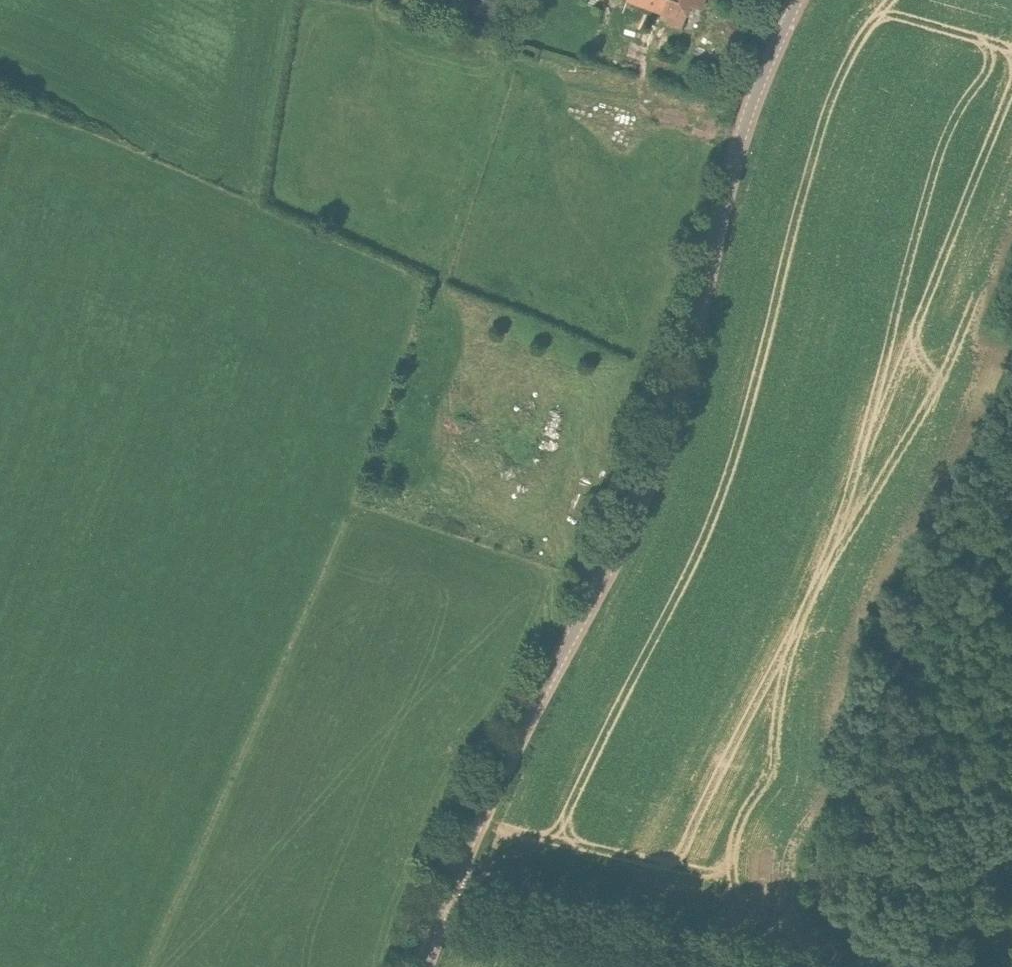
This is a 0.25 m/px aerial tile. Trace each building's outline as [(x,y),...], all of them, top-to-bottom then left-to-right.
[(664,6),(662,13),(670,16),(667,24),(681,28),(688,5),(701,9),(704,0),(646,0),(664,6)]
